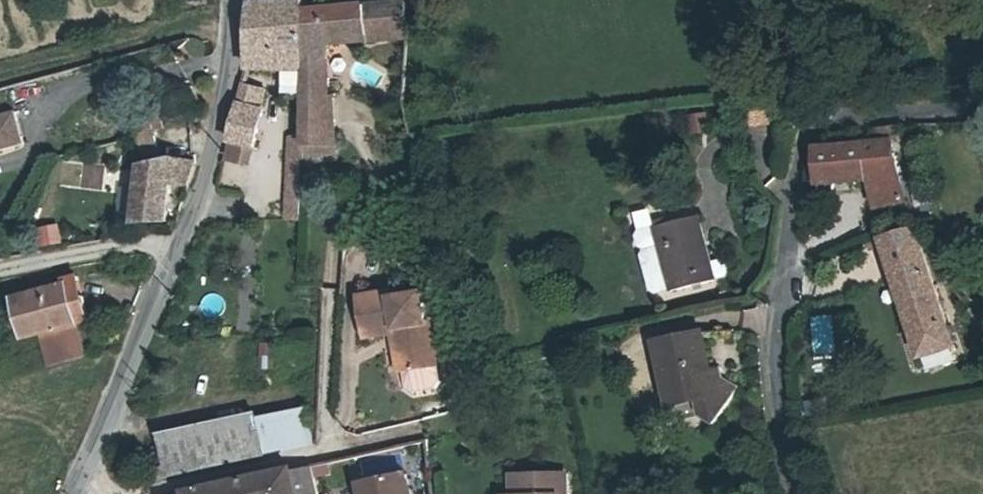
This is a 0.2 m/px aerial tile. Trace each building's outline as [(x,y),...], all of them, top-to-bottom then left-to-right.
[(404,1),(322,11),(324,44),(379,35),(407,31),(404,1)] [(245,73),(275,72),(303,72),(303,62),(303,14),(303,3),(249,7),(246,69),(245,73)] [(303,14),(303,62),(322,61),(324,44),(322,11),(303,14)] [(407,54),(407,31),(379,35),(380,56),(407,54)] [(303,72),(303,101),(323,101),(322,61),(303,62),(303,72)] [(303,101),(303,72),(275,72),(276,118),(303,118),(303,101)] [(226,144),(250,152),(261,113),(251,109),(254,97),(253,88),(242,85),(226,144)] [(303,118),(303,122),(332,121),(332,100),(323,101),(303,101),(303,118)] [(21,134),(14,104),(0,108),(0,139),(21,134)] [(143,129),(158,125),(155,111),(141,115),(143,129)] [(704,114),(682,123),(690,141),(712,133),(704,114)] [(303,137),(303,156),(303,160),(333,160),(332,121),(303,122),(303,137)] [(161,139),(158,125),(143,129),(146,142),(161,139)] [(876,133),(877,147),(818,151),(820,177),(870,176),(872,211),(902,205),(889,131),(876,133)] [(303,156),(303,137),(290,143),(286,224),(298,224),(299,157),(303,156)] [(189,161),(162,156),(137,162),(132,221),(157,224),(164,186),(182,187),(189,161)] [(62,159),(56,182),(81,189),(87,165),(62,159)] [(98,168),(98,188),(115,189),(115,168),(98,168)] [(698,219),(657,228),(662,249),(647,252),(644,258),(652,293),(657,296),(672,292),(672,293),(713,283),(698,219)] [(56,225),(31,230),(35,247),(60,241),(56,225)] [(875,253),(881,251),(919,361),(953,350),(920,251),(908,233),(873,245),(875,253)] [(64,283),(73,318),(96,312),(85,272),(62,278),(64,283)] [(64,283),(13,296),(23,331),(39,327),(73,318),(64,283)] [(422,329),(417,329),(409,300),(381,307),(379,300),(366,304),(367,343),(389,338),(399,379),(396,380),(399,395),(410,402),(412,399),(430,395),(433,397),(440,386),(436,370),(433,371),(422,329)] [(366,304),(349,308),(358,346),(367,343),(366,304)] [(973,321),(982,334),(982,315),(973,321)] [(832,316),(811,317),(813,360),(834,359),(832,316)] [(73,318),(39,327),(49,363),(83,353),(73,318)] [(670,372),(678,408),(699,403),(702,418),(718,427),(740,390),(724,382),(721,372),(710,374),(702,336),(656,347),(663,374),(670,372)] [(671,410),(678,408),(670,372),(663,374),(671,410)] [(259,425),(266,460),(314,450),(308,416),(259,425)] [(151,483),(266,460),(259,425),(258,421),(159,441),(161,452),(145,456),(151,483)] [(296,493),(316,493),(310,467),(291,472),(296,493)] [(188,491),(189,493),(296,493),(291,472),(290,468),(188,491)] [(356,483),(359,493),(407,493),(403,475),(356,483)] [(560,475),(506,477),(507,493),(561,493),(560,475)]
